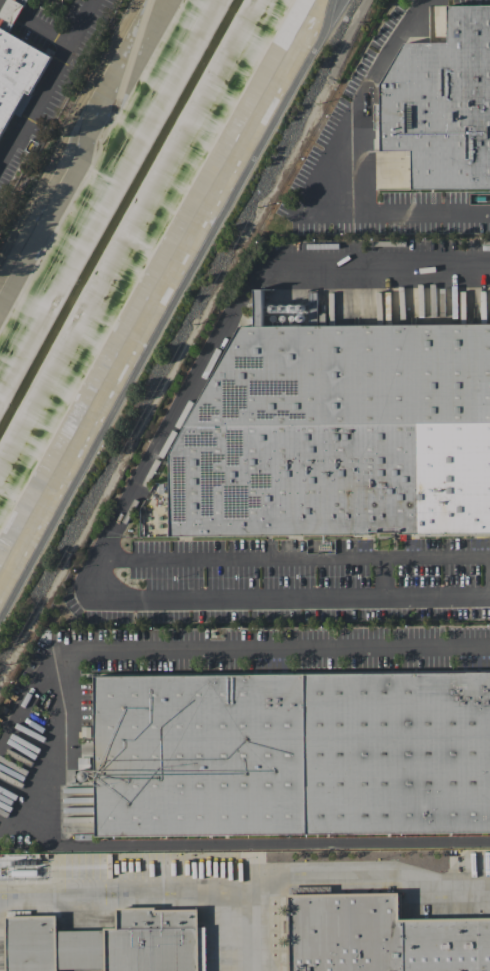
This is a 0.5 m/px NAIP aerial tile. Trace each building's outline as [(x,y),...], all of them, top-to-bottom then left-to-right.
[(446,4),(489,4),(489,187),(411,188),(411,150),(380,150),(380,130),(373,127),(373,103),(380,103),(380,87),(402,42),(446,42),(446,4)] [(51,57),(0,27),(0,144),(51,57)] [(263,324),(489,323),(489,533),(428,533),(172,535),(169,533),(169,466),(234,326),(254,326),(253,289),(263,288),(263,324)] [(140,537),(169,536),(169,500),(139,500),(140,537)] [(94,675),(489,671),(489,831),(95,836),(94,675)] [(399,918),(489,917),(489,970),(289,970),(288,894),(399,892),(399,918)] [(205,927),(205,970),(104,970),(104,968),(55,969),(55,970),(6,970),(5,916),(56,915),(56,930),(115,929),(115,908),(197,907),(198,927),(205,927)]
